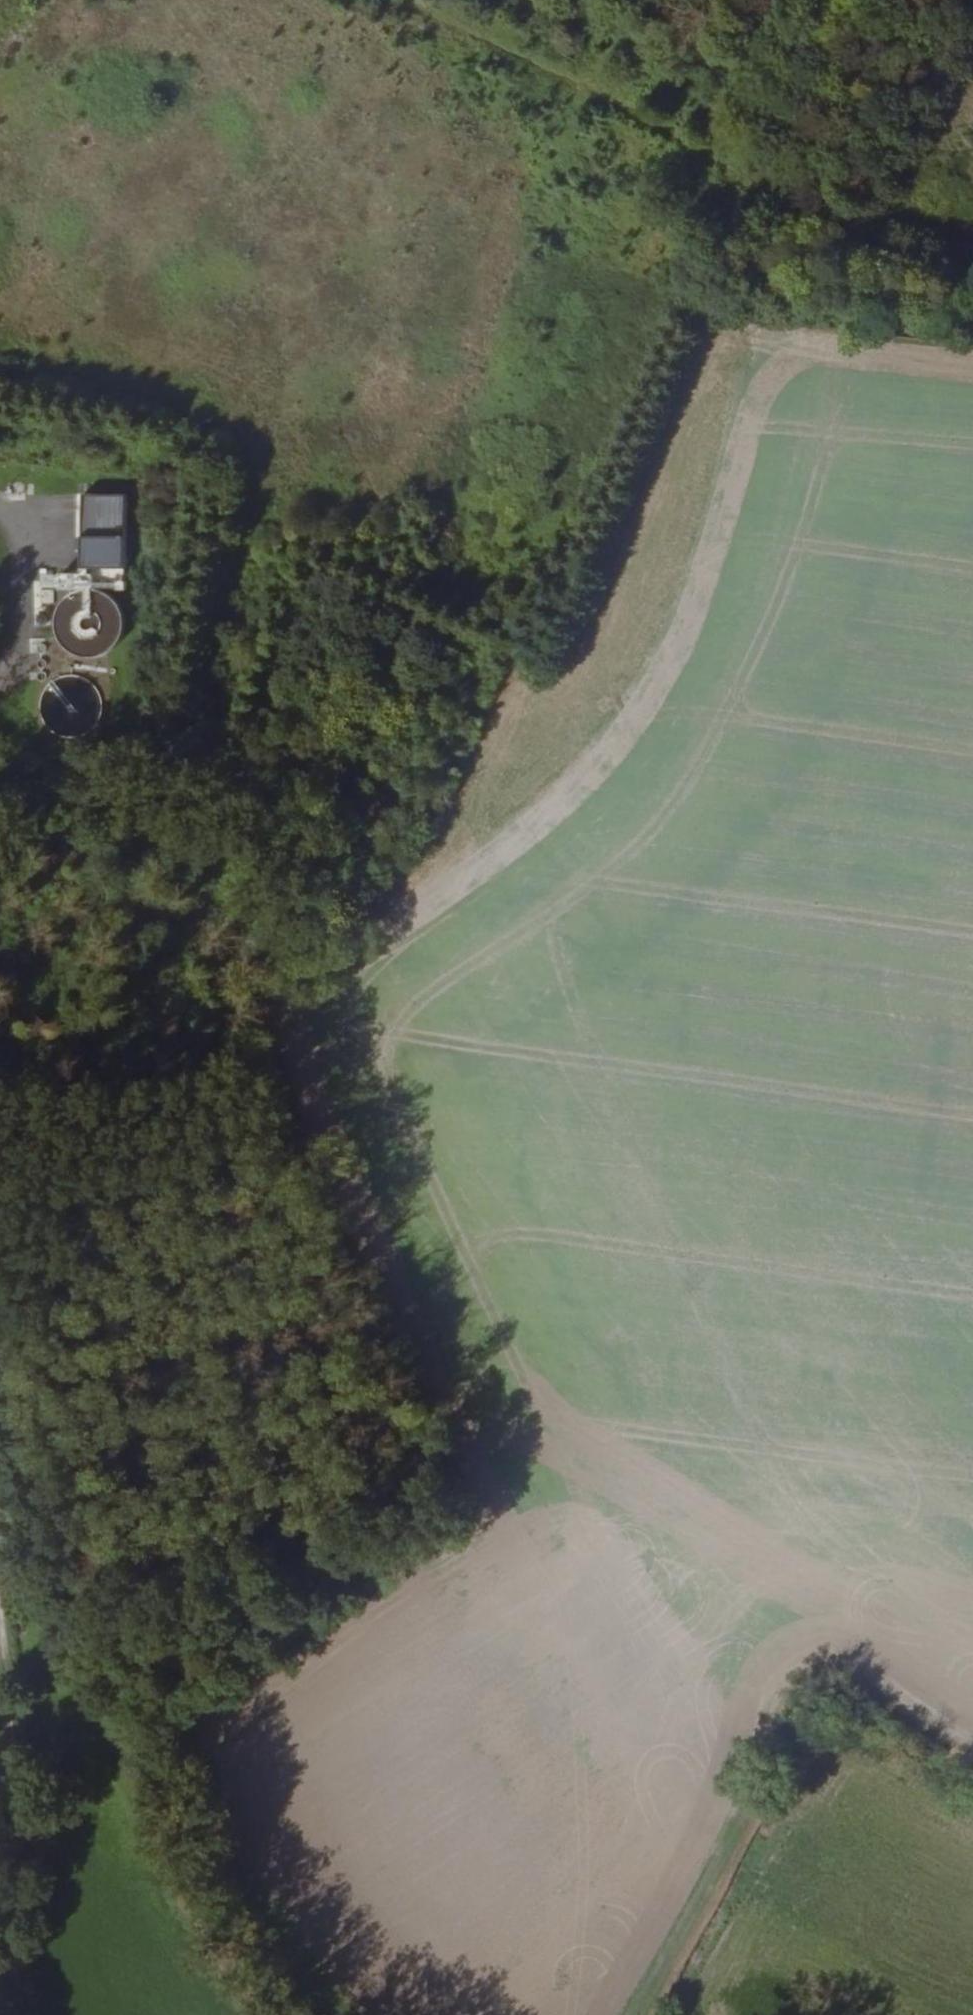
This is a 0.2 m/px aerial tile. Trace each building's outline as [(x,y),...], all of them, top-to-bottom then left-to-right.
[(122,577),(124,493),(77,492),(76,571),(38,571),(38,588),(55,588),(54,650),(114,651),(115,601),(84,601),(85,576),(122,577)] [(44,719),(69,718),(69,721),(95,720),(94,678),(43,680),(44,719)]
